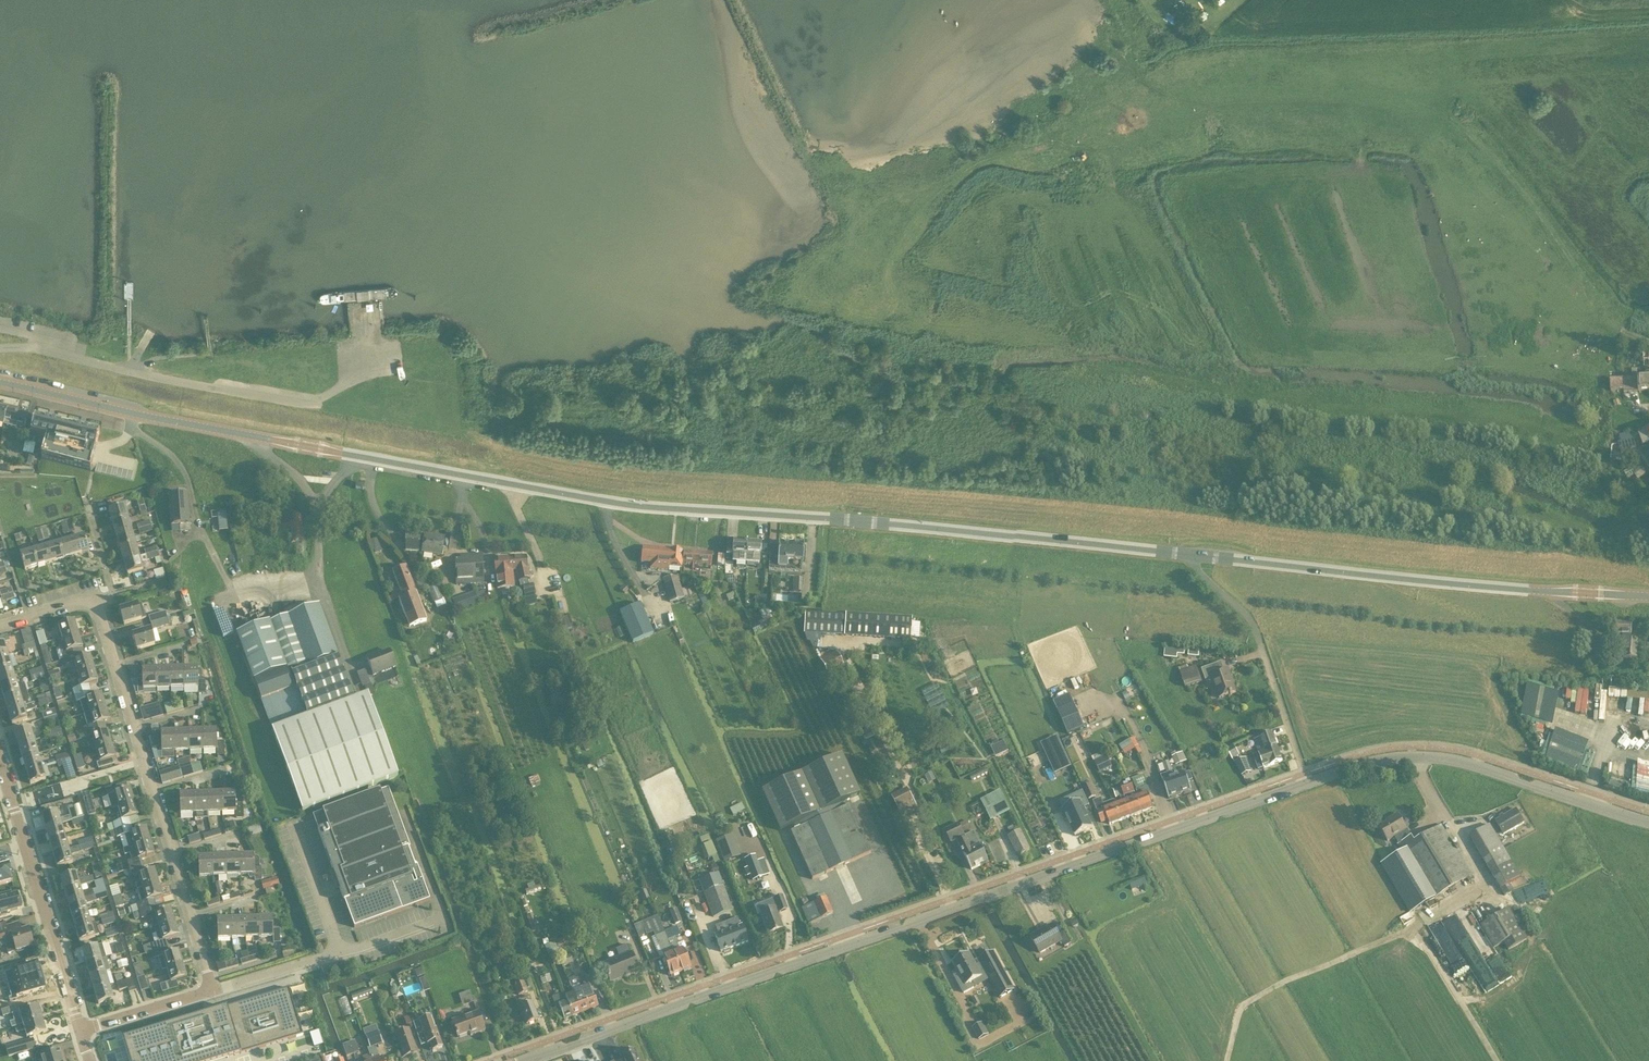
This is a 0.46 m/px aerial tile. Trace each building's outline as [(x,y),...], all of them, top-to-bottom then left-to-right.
[(324,293),(325,303),(397,296),(396,287),(324,293)] [(1648,377),(1648,352),(1637,353),(1639,378),(1648,377)] [(1637,370),(1622,371),(1622,379),(1638,378),(1637,370)] [(1639,378),(1638,378),(1622,379),(1610,380),(1610,391),(1623,390),(1623,392),(1638,391),(1648,390),(1648,377),(1639,378)] [(7,411),(4,426),(17,429),(17,427),(25,428),(28,415),(7,411)] [(98,439),(100,432),(99,431),(99,432),(97,431),(94,430),(90,430),(90,429),(76,426),(75,426),(73,425),(61,422),(61,423),(59,422),(44,418),(36,416),(35,416),(31,433),(32,433),(47,436),(44,447),(41,459),(90,471),(93,459),(95,449),(96,449),(97,444),(98,439)] [(1638,433),(1643,445),(1648,442),(1648,427),(1646,429),(1646,430),(1638,433)] [(1621,442),(1633,438),(1631,433),(1620,436),(1621,442)] [(27,435),(23,453),(27,454),(33,455),(37,438),(27,435)] [(1621,442),(1617,443),(1620,453),(1636,448),(1633,438),(1621,442)] [(33,455),(27,454),(25,464),(31,465),(33,455)] [(1642,460),(1632,467),(1623,472),(1627,478),(1635,472),(1638,470),(1641,474),(1648,469),(1642,460)] [(190,532),(187,494),(169,495),(171,526),(180,526),(180,532),(190,532)] [(140,511),(146,510),(143,501),(137,503),(140,511)] [(112,522),(128,518),(125,506),(109,510),(112,522)] [(226,511),(217,512),(219,531),(228,530),(226,511)] [(290,520),(277,521),(279,539),(294,537),(296,554),(304,553),(301,516),(289,517),(290,520)] [(116,535),(132,530),(128,518),(112,522),(116,535)] [(69,533),(74,532),(71,519),(65,521),(69,533)] [(64,535),(69,533),(65,521),(61,522),(64,535)] [(136,525),(138,530),(150,526),(149,521),(136,525)] [(152,531),(150,526),(138,530),(139,535),(152,531)] [(45,527),(41,529),(44,541),(49,540),(45,527)] [(38,543),(44,541),(41,529),(35,530),(38,543)] [(120,548),(135,543),(132,530),(116,535),(120,548)] [(17,542),(26,539),(24,533),(15,536),(17,542)] [(419,553),(421,534),(406,534),(405,552),(419,553)] [(442,556),(444,538),(425,535),(422,553),(442,556)] [(76,555),(89,552),(84,536),(71,540),(76,555)] [(63,559),(76,555),(71,540),(58,544),(63,559)] [(377,540),(371,542),(373,548),(379,546),(377,540)] [(745,554),(746,542),(733,542),(733,541),(727,541),(726,556),(732,556),(732,561),(733,561),(732,562),(745,563),(746,554),(745,554)] [(760,555),(760,552),(765,553),(765,550),(767,550),(767,545),(760,544),(760,543),(746,542),(745,554),(746,554),(745,563),(759,564),(759,555),(760,555)] [(120,548),(124,562),(140,557),(135,543),(120,548)] [(801,560),(802,544),(792,544),(785,544),(777,544),(769,543),(768,571),(801,572),(801,560)] [(51,563),(63,559),(58,544),(46,547),(51,563)] [(37,567),(51,563),(46,547),(33,551),(37,567)] [(144,550),(146,556),(158,552),(156,547),(144,550)] [(668,567),(670,550),(647,548),(644,547),(642,547),(642,550),(641,563),(640,572),(660,574),(661,571),(668,572),(668,567)] [(681,569),(681,565),(682,551),(670,550),(668,567),(681,569)] [(24,571),(37,567),(33,551),(20,555),(24,571)] [(682,551),(681,565),(692,566),(692,569),(710,571),(712,554),(682,551)] [(158,552),(146,556),(140,557),(124,562),(128,575),(143,571),(141,563),(147,561),(159,557),(158,552)] [(471,557),(472,580),(484,579),(483,556),(471,557)] [(527,556),(509,558),(512,571),(513,574),(513,571),(516,570),(519,581),(521,589),(522,588),(525,598),(536,595),(533,585),(529,586),(528,580),(530,579),(529,574),(527,556)] [(456,580),(472,580),(471,557),(460,557),(460,560),(455,560),(456,580)] [(515,588),(513,574),(512,571),(509,558),(495,560),(496,570),(497,589),(515,588)] [(395,601),(399,600),(415,593),(406,568),(393,572),(399,589),(391,592),(393,597),(395,601)] [(680,580),(678,575),(664,579),(670,602),(683,599),(681,590),(678,580),(680,580)] [(433,578),(428,580),(430,586),(431,588),(436,586),(433,578)] [(802,578),(793,578),(793,591),(801,592),(802,578)] [(417,584),(420,590),(430,586),(428,580),(417,584)] [(619,589),(624,594),(627,590),(622,585),(619,589)] [(443,600),(438,586),(436,586),(431,588),(428,590),(433,604),(443,600)] [(13,593),(12,588),(0,592),(0,594),(1,597),(13,593)] [(694,591),(681,590),(683,599),(695,595),(694,591)] [(729,601),(737,598),(734,591),(726,594),(729,601)] [(468,607),(479,603),(475,592),(464,597),(468,607)] [(2,602),(14,598),(13,593),(1,597),(2,602)] [(426,621),(415,593),(399,600),(406,617),(409,627),(426,621)] [(707,602),(703,594),(698,597),(702,604),(707,602)] [(640,604),(620,613),(633,643),(653,634),(640,604)] [(123,626),(145,619),(141,605),(119,611),(123,626)] [(319,605),(235,636),(248,669),(249,669),(261,701),(294,689),(289,674),(291,673),(307,718),(272,731),(302,813),(398,777),(368,696),(354,701),(337,656),(338,656),(319,605)] [(804,634),(845,636),(910,640),(911,618),(846,614),(805,612),(804,634)] [(150,624),(167,619),(165,613),(148,618),(150,624)] [(560,620),(564,629),(565,631),(568,630),(571,628),(566,617),(560,620)] [(152,631),(169,626),(167,619),(150,624),(152,631)] [(197,635),(201,633),(197,620),(193,621),(197,635)] [(62,640),(78,636),(74,622),(58,627),(62,640)] [(1616,623),(1615,636),(1616,636),(1615,654),(1624,654),(1623,659),(1636,661),(1637,641),(1631,641),(1631,636),(1632,624),(1616,623)] [(752,626),(751,626),(750,627),(752,629),(755,635),(756,634),(758,634),(760,632),(756,624),(753,625),(752,626)] [(43,631),(36,634),(40,647),(43,646),(47,645),(43,631)] [(150,631),(133,636),(137,651),(155,646),(150,631)] [(8,657),(4,644),(9,642),(7,636),(0,638),(0,659),(8,657)] [(66,653),(61,655),(59,656),(60,661),(63,661),(80,657),(78,650),(82,649),(78,636),(62,640),(57,641),(59,647),(64,646),(66,653)] [(23,652),(36,648),(34,643),(22,647),(23,652)] [(1165,648),(1164,657),(1177,658),(1177,654),(1184,654),(1184,650),(1165,648)] [(374,656),(367,659),(373,676),(381,672),(382,674),(395,669),(389,652),(374,657),(374,656)] [(827,675),(827,674),(843,666),(836,652),(820,661),(824,669),(827,675)] [(12,669),(8,657),(0,659),(0,673),(12,669)] [(77,675),(93,670),(89,657),(80,660),(80,657),(63,661),(64,665),(73,662),(77,675)] [(1221,663),(1201,670),(1205,682),(1212,679),(1219,699),(1235,693),(1227,671),(1224,672),(1221,663)] [(198,681),(198,680),(197,667),(183,668),(184,687),(185,694),(198,694),(198,695),(205,694),(204,680),(198,681)] [(1186,687),(1201,682),(1195,667),(1180,673),(1186,687)] [(31,677),(43,673),(42,668),(29,672),(31,677)] [(157,689),(170,688),(169,668),(156,669),(157,689)] [(170,688),(184,687),(183,668),(169,668),(170,688)] [(21,680),(15,682),(12,669),(0,673),(0,687),(21,680)] [(143,689),(157,689),(156,669),(142,670),(142,680),(136,680),(137,693),(143,693),(143,689)] [(58,670),(48,673),(50,682),(61,679),(58,670)] [(74,697),(90,692),(88,686),(97,683),(93,670),(77,675),(81,688),(72,691),(74,697)] [(362,687),(364,687),(371,684),(366,670),(357,673),(362,687)] [(43,673),(31,677),(33,682),(45,678),(43,673)] [(26,693),(24,685),(22,684),(21,680),(0,687),(4,699),(26,693)] [(938,712),(950,707),(938,681),(926,687),(938,712)] [(374,693),(371,684),(364,687),(367,695),(374,693)] [(1560,694),(1528,685),(1519,715),(1552,723),(1560,694)] [(53,689),(55,699),(62,698),(60,688),(53,689)] [(1587,718),(1618,725),(1625,698),(1593,690),(1591,699),(1596,700),(1594,709),(1590,708),(1587,718)] [(83,715),(104,709),(101,696),(92,698),(90,692),(74,697),(76,703),(80,702),(83,715)] [(8,712),(29,706),(28,703),(28,701),(26,693),(4,699),(8,712)] [(38,703),(51,699),(49,693),(37,697),(38,703)] [(1069,694),(1053,701),(1058,712),(1074,705),(1069,694)] [(853,711),(860,708),(854,696),(847,699),(853,711)] [(53,704),(51,699),(38,703),(40,708),(53,704)] [(175,712),(174,708),(172,703),(164,705),(167,715),(175,712)] [(29,706),(8,712),(12,725),(27,720),(25,713),(35,710),(34,704),(29,706)] [(1068,735),(1084,728),(1074,705),(1058,712),(1068,735)] [(44,720),(56,716),(54,709),(42,713),(44,720)] [(83,715),(87,728),(83,729),(84,733),(101,728),(100,725),(108,722),(104,709),(83,715)] [(161,709),(150,713),(152,720),(163,716),(161,709)] [(58,722),(56,716),(44,720),(46,726),(58,722)] [(49,737),(61,733),(60,727),(48,731),(49,737)] [(96,750),(111,746),(107,733),(103,734),(101,728),(84,733),(86,739),(92,738),(96,750)] [(18,746),(34,742),(30,729),(14,733),(18,746)] [(190,751),(203,750),(202,730),(189,731),(190,751)] [(202,730),(203,750),(217,749),(217,756),(224,756),(223,742),(217,742),(216,730),(202,730)] [(176,752),(190,751),(189,731),(175,732),(176,752)] [(161,752),(176,752),(175,732),(161,732),(161,733),(161,734),(161,743),(161,744),(161,752)] [(1092,764),(1080,732),(1072,736),(1084,767),(1092,764)] [(63,738),(61,733),(49,737),(51,742),(63,738)] [(1259,753),(1276,746),(1272,733),(1260,737),(1260,738),(1254,740),(1259,753)] [(74,735),(67,737),(69,744),(76,742),(74,735)] [(1120,746),(1129,741),(1126,736),(1125,736),(1117,742),(1120,747),(1120,746)] [(871,753),(884,747),(879,737),(866,743),(871,753)] [(1587,750),(1555,737),(1547,760),(1578,772),(1587,750)] [(1129,741),(1120,746),(1123,751),(1133,745),(1132,744),(1130,740),(1129,741)] [(994,746),(991,748),(996,757),(1009,751),(1004,741),(999,744),(994,746)] [(22,759),(37,755),(34,742),(18,746),(22,759)] [(1071,767),(1061,743),(1044,750),(1055,775),(1071,767)] [(111,746),(96,750),(99,763),(96,764),(98,770),(113,765),(112,760),(115,759),(111,746)] [(1226,750),(1232,760),(1233,760),(1234,761),(1239,758),(1238,757),(1239,756),(1233,746),(1226,750)] [(1282,761),(1276,746),(1259,753),(1253,755),(1258,770),(1282,761)] [(57,763),(69,759),(67,753),(55,757),(56,759),(57,762),(57,763)] [(1183,754),(1182,753),(1175,756),(1179,764),(1186,761),(1183,754)] [(26,772),(41,767),(37,755),(22,759),(26,772)] [(77,770),(84,768),(80,755),(73,757),(77,770)] [(762,792),(780,831),(788,827),(812,880),(870,854),(846,801),(859,795),(841,756),(762,792)] [(1100,774),(1112,768),(1107,756),(1095,762),(1100,774)] [(1251,772),(1246,758),(1234,763),(1241,776),(1251,772)] [(58,767),(71,764),(69,759),(57,763),(58,767)] [(1635,793),(1648,797),(1648,765),(1637,762),(1635,793)] [(194,775),(190,763),(182,766),(185,777),(194,775)] [(199,763),(192,763),(190,763),(194,775),(202,772),(199,763)] [(30,785),(45,780),(41,767),(26,772),(30,785)] [(170,782),(182,778),(178,767),(167,770),(170,782)] [(988,773),(987,770),(971,777),(972,781),(988,773)] [(1181,794),(1175,777),(1173,778),(1171,772),(1166,774),(1168,779),(1163,781),(1162,781),(1169,799),(1181,794)] [(1184,774),(1175,777),(1181,794),(1190,791),(1191,791),(1188,782),(1193,781),(1190,772),(1185,774),(1185,773),(1184,773),(1184,774)] [(540,783),(537,776),(529,779),(531,786),(540,783)] [(1136,798),(1141,813),(1152,809),(1146,795),(1150,793),(1144,776),(1132,779),(1139,797),(1136,798)] [(1120,785),(1119,785),(1131,817),(1141,813),(1136,798),(1132,787),(1131,783),(1126,785),(1122,783),(1120,784),(1120,785)] [(108,797),(112,810),(118,808),(134,803),(130,790),(129,790),(128,791),(126,784),(117,787),(119,794),(108,797)] [(1089,799),(1095,796),(1090,785),(1084,788),(1089,799)] [(1120,821),(1131,817),(1119,785),(1112,788),(1116,798),(1120,796),(1122,804),(1118,805),(1117,803),(1113,801),(1120,821)] [(354,928),(430,900),(417,866),(415,866),(408,848),(410,847),(388,788),(313,816),(334,874),(332,875),(337,890),(339,889),(354,928)] [(908,788),(892,796),(891,796),(903,819),(903,818),(919,810),(908,788)] [(221,792),(222,812),(236,811),(236,818),(243,818),(242,804),(236,804),(235,791),(221,792)] [(991,822),(1011,812),(1000,791),(981,801),(991,822)] [(1063,809),(1060,811),(1065,822),(1068,821),(1075,836),(1093,828),(1083,808),(1089,806),(1083,791),(1073,796),(1076,803),(1063,809)] [(208,813),(222,812),(221,792),(207,793),(208,817),(209,817),(208,813)] [(181,814),(195,813),(194,793),(180,794),(181,814)] [(204,817),(208,817),(207,793),(194,793),(195,813),(195,819),(204,818),(204,817)] [(1120,821),(1113,801),(1106,804),(1104,798),(1094,802),(1099,817),(1107,814),(1111,825),(1120,821)] [(88,817),(95,815),(91,801),(84,804),(88,817)] [(118,808),(122,821),(112,824),(115,831),(132,826),(129,819),(138,817),(134,803),(118,808)] [(741,803),(735,806),(729,809),(732,815),(744,810),(741,803)] [(61,825),(72,822),(84,818),(80,805),(67,809),(70,817),(59,820),(57,812),(42,816),(46,829),(61,825)] [(1503,835),(1524,823),(1516,810),(1496,822),(1503,835)] [(1390,821),(1379,827),(1387,842),(1395,837),(1399,845),(1403,852),(1388,861),(1383,864),(1382,864),(1382,865),(1411,912),(1435,898),(1467,879),(1469,882),(1473,880),(1471,876),(1474,875),(1459,850),(1456,851),(1441,826),(1414,842),(1411,837),(1407,830),(1397,814),(1389,819),(1390,821)] [(85,823),(84,818),(72,822),(73,826),(85,823)] [(963,832),(970,829),(966,820),(959,824),(963,832)] [(225,825),(227,831),(234,829),(232,823),(225,825)] [(957,840),(959,843),(958,844),(971,870),(988,862),(974,832),(965,836),(963,832),(959,824),(959,823),(945,830),(951,843),(957,840)] [(46,829),(49,842),(65,838),(61,825),(46,829)] [(249,836),(261,832),(259,825),(246,829),(248,833),(249,836)] [(134,833),(132,826),(115,831),(117,838),(124,836),(128,849),(150,842),(146,829),(134,833)] [(1501,888),(1520,877),(1489,826),(1470,837),(1501,888)] [(1018,856),(1030,850),(1020,831),(1008,837),(1018,856)] [(190,845),(201,841),(199,834),(187,838),(190,845)] [(708,836),(699,838),(706,859),(715,857),(708,836)] [(731,836),(716,842),(724,862),(739,857),(731,836)] [(53,855),(69,850),(65,838),(49,842),(53,855)] [(79,847),(91,843),(90,838),(77,842),(79,847)] [(141,859),(154,856),(150,842),(128,849),(123,851),(124,857),(130,855),(132,862),(118,866),(121,873),(123,873),(143,866),(141,859)] [(91,843),(79,847),(69,850),(53,855),(57,868),(73,863),(70,856),(81,853),(81,852),(93,848),(91,843)] [(254,854),(240,855),(241,875),(248,874),(248,877),(250,878),(255,878),(255,881),(261,881),(261,867),(260,867),(259,861),(259,858),(257,857),(255,855),(254,855),(254,854)] [(227,875),(241,875),(240,855),(226,856),(227,875)] [(199,877),(213,876),(212,856),(198,857),(199,877)] [(213,876),(227,875),(226,856),(212,856),(213,876)] [(755,856),(744,860),(747,866),(752,881),(769,874),(763,860),(757,862),(755,856)] [(12,882),(10,874),(11,873),(9,865),(0,867),(0,885),(12,882)] [(98,866),(92,868),(95,879),(102,877),(98,866)] [(137,891),(148,888),(158,885),(154,871),(145,873),(143,866),(123,873),(123,874),(127,878),(129,877),(129,879),(138,876),(141,883),(135,884),(137,891)] [(718,873),(699,880),(713,917),(732,910),(718,873)] [(64,891),(80,887),(76,874),(60,878),(64,891)] [(261,883),(263,890),(279,886),(277,878),(261,883)] [(118,884),(110,886),(115,907),(124,905),(118,884)] [(158,885),(148,888),(137,891),(141,904),(130,907),(132,913),(139,911),(139,912),(156,907),(154,900),(162,898),(158,885)] [(527,895),(541,890),(540,885),(535,887),(529,889),(525,891),(527,895)] [(80,887),(64,891),(68,904),(106,893),(105,887),(93,890),(92,890),(82,893),(80,887)] [(640,892),(644,901),(651,899),(646,889),(640,892)] [(21,909),(20,906),(22,906),(20,898),(18,898),(18,896),(12,898),(11,893),(0,895),(0,914),(21,909)] [(68,904),(72,917),(87,913),(85,905),(96,902),(96,901),(108,897),(106,893),(68,904)] [(208,907),(219,904),(217,897),(206,901),(208,907)] [(779,913),(787,910),(782,897),(774,899),(779,913)] [(808,925),(832,914),(826,899),(802,909),(807,922),(808,925)] [(1495,963),(1463,906),(1451,912),(1483,969),(1495,963)] [(150,917),(154,930),(174,924),(170,911),(158,914),(156,907),(139,912),(141,919),(150,917)] [(670,912),(675,925),(682,922),(677,909),(670,912)] [(768,935),(782,929),(775,909),(760,914),(768,935)] [(1494,948),(1523,931),(1514,916),(1509,909),(1481,926),(1494,948)] [(1520,912),(1514,916),(1523,931),(1524,933),(1530,929),(1520,912)] [(76,930),(95,924),(91,925),(87,913),(72,917),(76,930)] [(100,916),(102,922),(114,919),(112,913),(100,916)] [(532,933),(537,931),(531,915),(526,917),(532,933)] [(680,973),(667,941),(664,933),(657,916),(641,923),(646,936),(653,933),(655,937),(663,957),(671,976),(680,973)] [(258,917),(244,918),(245,938),(253,937),(253,943),(259,943),(259,937),(258,917)] [(272,917),(258,917),(259,937),(273,936),(273,943),(280,943),(279,929),(273,929),(272,917)] [(232,938),(245,938),(244,918),(231,919),(232,938)] [(730,949),(747,943),(741,926),(740,926),(737,918),(728,922),(731,930),(715,936),(721,952),(722,952),(724,953),(729,951),(730,949)] [(102,922),(103,927),(116,923),(114,919),(102,922)] [(217,939),(232,938),(231,919),(216,919),(217,939)] [(1075,919),(1070,922),(1073,928),(1078,925),(1075,919)] [(15,952),(15,953),(23,950),(31,948),(33,947),(28,930),(21,932),(18,924),(7,927),(5,923),(0,924),(0,942),(4,941),(5,946),(6,946),(8,954),(15,952)] [(95,924),(76,930),(79,943),(95,938),(95,937),(99,936),(95,924)] [(151,953),(168,948),(165,941),(178,937),(174,924),(154,930),(158,943),(149,945),(151,953)] [(1053,925),(1031,938),(1039,953),(1060,941),(1064,947),(1071,943),(1065,932),(1059,935),(1053,925)] [(1452,967),(1465,959),(1455,943),(1449,947),(1442,936),(1444,936),(1438,927),(1432,931),(1436,937),(1434,938),(1452,967)] [(117,928),(105,931),(107,938),(119,935),(117,928)] [(667,941),(680,973),(690,969),(682,949),(680,950),(674,938),(680,935),(678,929),(666,934),(669,940),(667,941)] [(556,942),(557,946),(572,940),(571,936),(556,942)] [(559,955),(554,942),(545,945),(550,958),(559,955)] [(124,952),(121,944),(115,946),(118,954),(124,952)] [(619,958),(603,965),(610,981),(624,975),(625,977),(638,972),(627,945),(616,950),(619,958)] [(26,959),(34,957),(31,948),(23,950),(26,959)] [(167,970),(182,965),(178,952),(170,954),(168,948),(151,953),(154,960),(159,958),(162,971),(167,970)] [(86,965),(102,960),(101,960),(98,949),(83,954),(86,965)] [(218,950),(212,952),(215,962),(221,960),(218,950)] [(969,953),(953,962),(958,971),(953,974),(964,994),(974,988),(971,983),(987,975),(1000,998),(1014,990),(993,952),(979,960),(981,963),(976,966),(969,953)] [(573,962),(572,960),(570,955),(558,960),(561,967),(573,962)] [(86,965),(90,978),(105,973),(110,971),(106,958),(101,960),(102,960),(86,965)] [(126,959),(117,962),(118,968),(128,965),(126,959)] [(226,970),(238,966),(236,960),(224,963),(226,970)] [(3,972),(7,986),(42,976),(39,967),(37,967),(36,962),(3,972)] [(166,984),(160,986),(162,993),(178,988),(176,982),(186,979),(182,965),(167,970),(170,982),(166,984)] [(421,969),(415,971),(417,978),(424,976),(421,969)] [(94,992),(110,987),(105,973),(90,978),(94,992)] [(591,992),(584,973),(568,980),(570,987),(569,987),(579,1014),(598,1006),(592,992),(591,992)] [(551,981),(549,974),(541,978),(543,984),(551,981)] [(44,985),(42,976),(7,986),(11,999),(7,1000),(8,1003),(16,1001),(15,999),(44,990),(42,985),(44,985)] [(141,992),(148,990),(144,977),(137,979),(141,992)] [(132,979),(117,984),(119,991),(128,989),(129,993),(136,991),(132,979)] [(518,995),(527,992),(526,989),(524,983),(524,982),(515,985),(518,995)] [(372,988),(371,989),(370,985),(362,988),(364,991),(351,996),(352,1000),(373,993),(372,988)] [(110,987),(94,992),(98,1005),(114,1000),(110,987)] [(572,1017),(579,1014),(569,987),(567,988),(570,996),(565,998),(567,1002),(572,1017)] [(289,988),(282,991),(263,997),(263,996),(263,997),(206,1014),(205,1014),(127,1038),(126,1038),(123,1039),(129,1060),(219,1060),(228,1058),(296,1037),(303,1035),(289,988)] [(473,1002),(470,992),(464,994),(468,1004),(473,1002)] [(567,1002),(565,998),(564,998),(562,994),(551,998),(558,1014),(561,1012),(564,1020),(572,1017),(567,1002)] [(345,1017),(353,1014),(346,997),(337,1000),(345,1017)] [(529,997),(518,1001),(520,1007),(527,1025),(538,1020),(532,1003),(529,997)] [(3,1018),(16,1014),(14,1007),(1,1011),(2,1013),(3,1018)] [(20,1020),(15,1021),(17,1027),(22,1025),(22,1026),(42,1020),(38,1007),(18,1013),(20,1020)] [(478,1012),(452,1022),(458,1038),(470,1034),(471,1036),(485,1032),(478,1012)] [(404,1018),(407,1028),(414,1026),(410,1015),(404,1018)] [(431,1017),(413,1023),(421,1044),(426,1042),(427,1045),(430,1044),(433,1051),(443,1048),(436,1029),(431,1017)] [(22,1025),(17,1027),(15,1028),(16,1033),(24,1031),(26,1039),(46,1033),(42,1020),(22,1026),(22,1025)] [(979,1040),(989,1034),(982,1023),(972,1028),(979,1040)] [(319,1031),(310,1033),(314,1047),(323,1044),(319,1031)] [(404,1057),(416,1053),(409,1031),(396,1035),(404,1057)] [(370,1049),(382,1044),(378,1033),(366,1038),(370,1049)] [(8,1057),(36,1049),(33,1039),(5,1047),(8,1057)] [(347,1058),(359,1053),(355,1042),(343,1046),(347,1058)] [(618,1060),(639,1060),(634,1050),(631,1051),(630,1049),(622,1053),(623,1055),(620,1056),(622,1059),(618,1060)] [(58,1050),(40,1056),(41,1060),(62,1060),(58,1050)]
